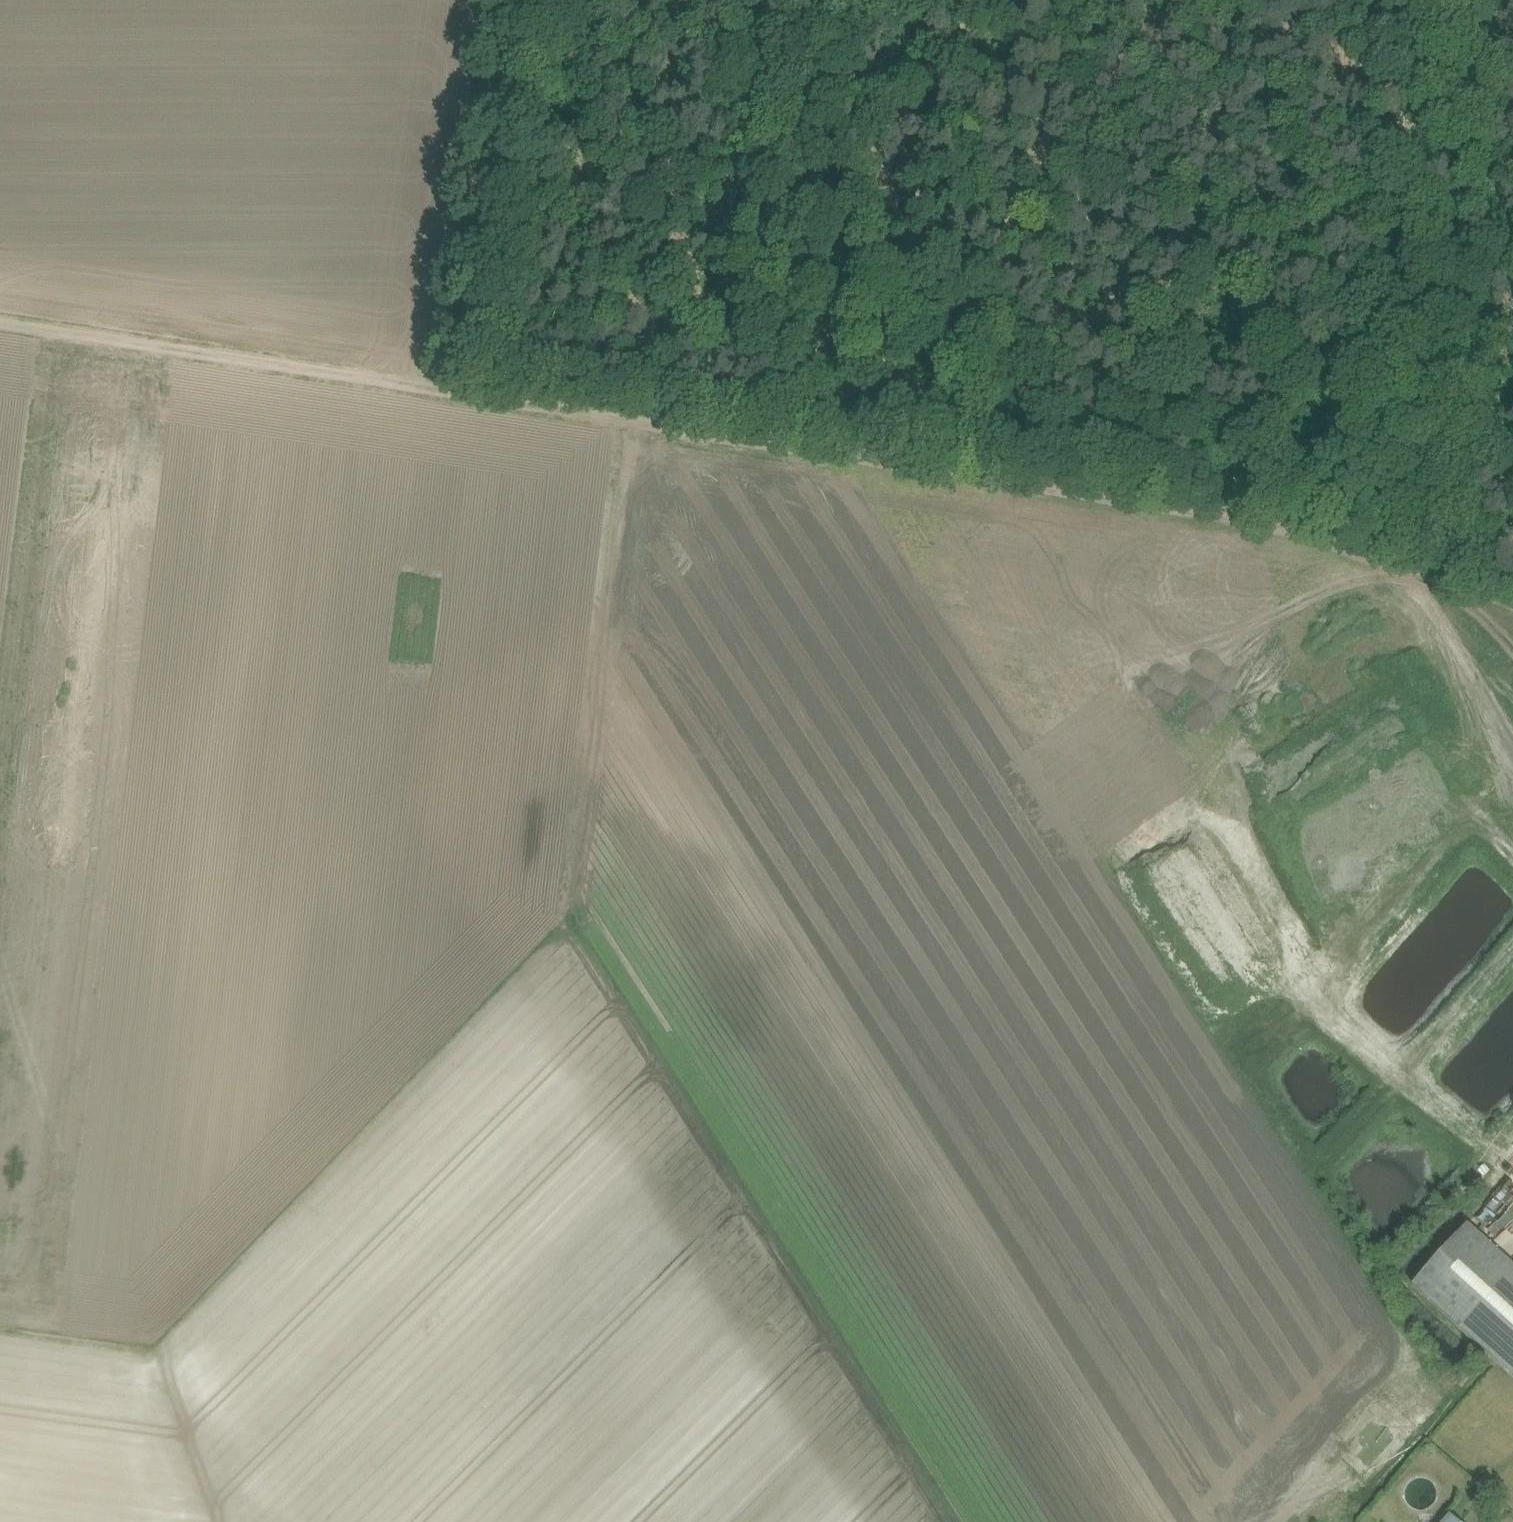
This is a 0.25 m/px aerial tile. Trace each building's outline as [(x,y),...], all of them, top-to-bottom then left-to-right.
[(1469,1224),(1413,1285),(1512,1375),(1512,1263),(1469,1224)] [(1449,1513),(1442,1521),(1459,1521),(1449,1513)]
